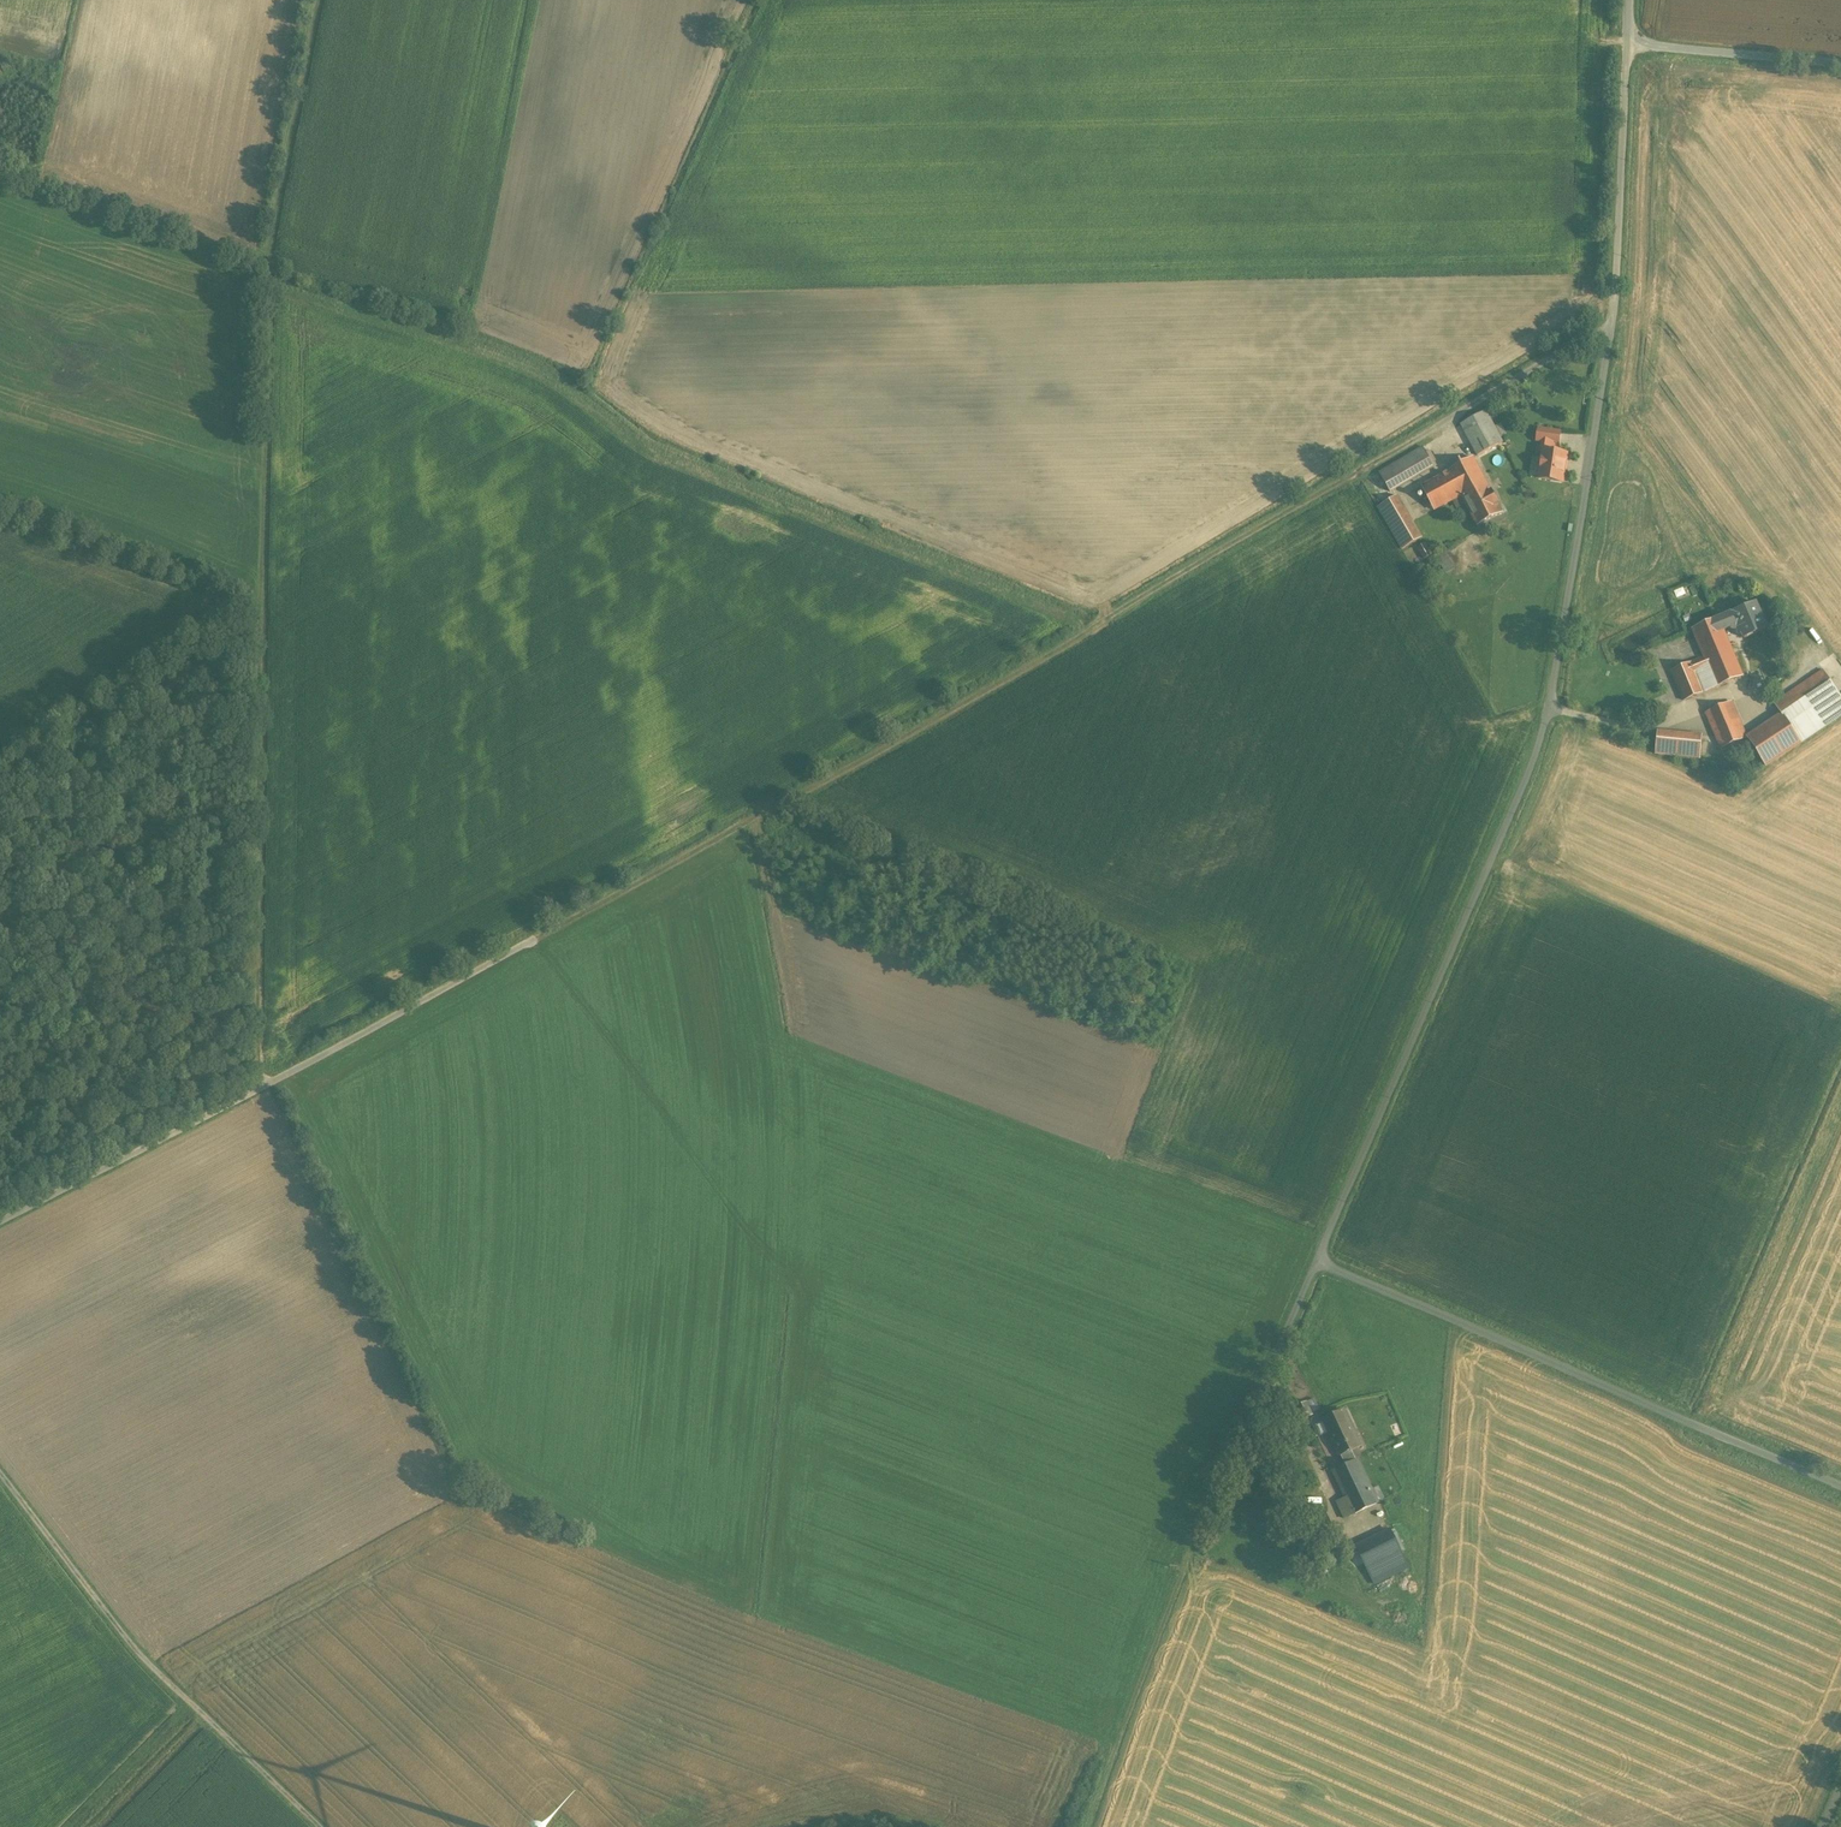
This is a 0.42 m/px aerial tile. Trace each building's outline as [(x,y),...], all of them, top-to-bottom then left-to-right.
[(1486,410),(1461,424),(1478,456),(1503,442),(1486,410)] [(1566,420),(1539,415),(1536,433),(1547,434),(1541,468),(1566,472),(1572,442),(1563,440),(1566,420)] [(1433,469),(1422,449),(1379,474),(1390,494),(1433,469)] [(1503,513),(1473,458),(1422,485),(1437,513),(1463,499),(1478,527),(1503,513)] [(1425,536),(1400,495),(1380,507),(1405,548),(1425,536)] [(1424,543),(1418,546),(1425,558),(1430,556),(1424,543)] [(1448,551),(1439,556),(1448,570),(1456,566),(1448,551)] [(1760,592),(1693,621),(1705,647),(1674,664),(1687,695),(1747,667),(1728,622),(1739,616),(1744,628),(1770,618),(1760,592)] [(1779,694),(1783,704),(1750,725),(1735,692),(1708,705),(1730,752),(1757,739),(1770,758),(1840,709),(1840,685),(1827,662),(1779,694)] [(1705,725),(1660,721),(1658,745),(1703,749),(1705,725)] [(1303,1416),(1320,1411),(1316,1398),(1299,1403),(1303,1416)] [(1365,1436),(1348,1398),(1324,1409),(1346,1458),(1326,1467),(1345,1511),(1384,1494),(1363,1448),(1358,1450),(1354,1440),(1365,1436)] [(1403,1544),(1391,1519),(1357,1535),(1377,1577),(1395,1569),(1387,1552),(1403,1544)]
